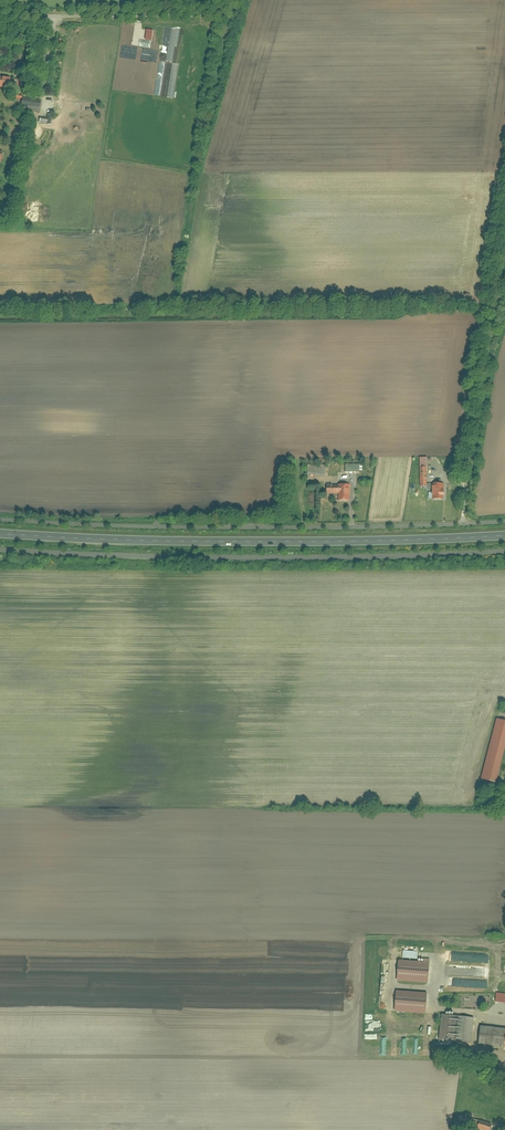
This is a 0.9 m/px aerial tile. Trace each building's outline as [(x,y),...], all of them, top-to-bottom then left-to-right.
[(0,76),(0,88),(12,90),(14,78),(0,76)] [(22,111),(40,113),(42,101),(23,99),(22,111)] [(41,118),(40,124),(52,125),(53,116),(48,115),(47,119),(41,118)] [(326,465),(308,464),(307,475),(326,475),(326,465)] [(359,464),(345,464),(345,472),(358,472),(359,464)] [(431,499),(442,499),(442,491),(443,491),(443,484),(431,484),(431,488),(431,499)] [(349,485),(326,485),(326,493),(338,493),(338,501),(349,501),(349,493),(349,485)] [(495,719),(479,779),(495,783),(504,746),(504,721),(495,719)] [(487,963),(488,955),(462,954),(462,962),(487,963)] [(428,962),(398,959),(396,979),(426,982),(428,962)] [(426,993),(396,990),(394,1011),(424,1013),(426,993)] [(504,1003),(504,993),(497,993),(497,1002),(504,1003)] [(474,1018),(440,1014),(437,1040),(470,1044),(474,1018)] [(480,1026),(478,1044),(504,1047),(504,1029),(480,1026)] [(472,1127),(482,1129),(491,1129),(492,1126),(498,1128),(499,1125),(492,1122),(491,1125),(474,1120),(472,1127)]
